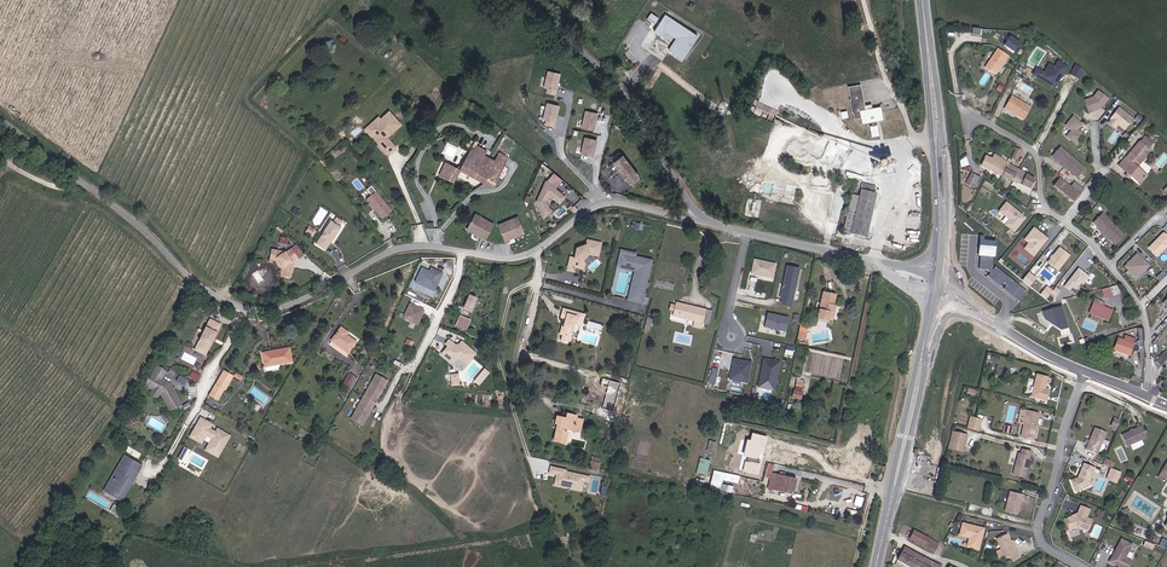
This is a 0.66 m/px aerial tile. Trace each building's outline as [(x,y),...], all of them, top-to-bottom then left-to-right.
[(655,23),(659,16),(651,12),(648,18),(655,23)] [(699,37),(665,14),(654,32),(660,36),(663,31),(676,39),(668,50),(683,60),(699,37)] [(1017,52),(1022,41),(1010,35),(1005,46),(1017,52)] [(1012,56),(1002,48),(987,67),(997,75),(1000,71),(1000,67),(1005,66),(1012,56)] [(1072,64),(1063,59),(1059,65),(1054,62),(1049,70),(1041,66),(1038,72),(1059,85),(1072,64)] [(1085,76),(1090,68),(1081,62),(1076,70),(1085,76)] [(556,96),(561,75),(548,72),(544,89),(546,89),(545,93),(556,96)] [(881,134),(880,123),(877,123),(877,120),(885,119),(884,105),(876,105),(875,102),(867,103),(864,82),(851,83),(853,97),(852,97),(853,111),(856,111),(856,117),(863,117),(864,122),(872,121),(872,124),(871,124),(872,135),(881,134)] [(1107,103),(1114,94),(1104,86),(1099,92),(1090,96),(1095,108),(1107,103)] [(1016,97),(1009,107),(1025,119),(1033,108),(1016,97)] [(1138,115),(1123,102),(1114,113),(1115,114),(1121,119),(1128,126),(1138,115)] [(555,127),(560,106),(546,103),(542,119),(545,120),(544,125),(555,127)] [(598,113),(585,111),(582,128),(595,130),(598,113)] [(388,140),(402,128),(391,114),(382,122),(374,128),(377,131),(371,137),(381,148),(389,141),(388,140)] [(1083,128),(1088,122),(1079,114),(1072,123),(1077,128),(1072,134),(1082,142),(1089,134),(1083,128)] [(1121,119),(1115,114),(1112,117),(1118,122),(1121,119)] [(377,131),(374,128),(382,122),(380,119),(366,131),(371,137),(377,131)] [(598,140),(585,137),(580,155),(594,158),(598,140)] [(396,149),(389,141),(381,148),(388,156),(396,149)] [(493,151),(472,143),(462,168),(464,169),(498,182),(502,171),(500,170),(504,159),(492,154),(493,151)] [(1016,146),(1009,161),(1018,166),(1026,151),(1016,146)] [(1084,168),(1060,146),(1052,155),(1060,163),(1059,163),(1067,170),(1068,170),(1076,177),(1084,168)] [(1138,167),(1135,164),(1142,157),(1134,150),(1129,156),(1128,155),(1124,160),(1130,165),(1125,169),(1142,184),(1149,176),(1138,167)] [(624,153),(613,162),(631,184),(642,175),(624,153)] [(1001,174),(1008,163),(1007,161),(995,154),(993,157),(986,154),(981,164),(1001,174)] [(1144,160),(1142,157),(1135,164),(1138,167),(1144,160)] [(1125,169),(1130,165),(1124,160),(1120,165),(1125,169)] [(442,176),(457,182),(462,168),(448,162),(442,176)] [(876,171),(884,170),(883,162),(875,163),(876,171)] [(1008,163),(1001,174),(1014,181),(1014,180),(1020,169),(1008,162),(1008,163)] [(1020,169),(1014,180),(1029,189),(1036,177),(1020,169)] [(965,182),(969,184),(973,188),(980,178),(976,175),(972,172),(965,182)] [(566,198),(555,189),(562,181),(554,173),(547,182),(545,180),(536,202),(543,219),(553,215),(547,200),(549,195),(560,205),(566,198)] [(1059,178),(1053,187),(1076,202),(1086,188),(1075,180),(1071,186),(1059,178)] [(867,235),(874,203),(875,201),(875,198),(873,197),(875,190),(861,187),(861,189),(858,200),(853,198),(845,232),(866,241),(867,235)] [(392,211),(378,192),(369,199),(372,203),(370,204),(376,211),(377,210),(383,218),(392,211)] [(1026,215),(1007,199),(999,208),(1009,217),(1005,222),(1014,229),(1026,215)] [(1125,234),(1102,210),(1094,219),(1101,227),(1101,228),(1108,235),(1109,234),(1116,242),(1125,234)] [(494,225),(475,214),(466,230),(485,241),(494,225)] [(518,217),(498,224),(504,242),(524,234),(518,217)] [(329,244),(332,246),(342,231),(339,229),(343,223),(336,218),(332,224),(331,223),(315,244),(325,251),(329,244)] [(306,231),(313,236),(317,229),(310,225),(306,231)] [(1047,236),(1034,225),(1024,237),(1029,240),(1024,246),(1033,254),(1047,236)] [(1164,232),(1149,246),(1158,254),(1166,245),(1166,233),(1166,232),(1164,232)] [(305,244),(308,239),(303,235),(299,241),(305,244)] [(281,236),(280,243),(288,244),(289,237),(281,236)] [(994,254),(995,238),(983,237),(981,237),(981,240),(978,240),(980,241),(980,245),(978,245),(978,246),(980,246),(979,252),(977,252),(977,253),(981,253),(980,266),(978,266),(978,267),(986,267),(990,270),(986,274),(999,284),(1002,280),(1005,283),(1002,287),(1015,297),(1023,287),(994,264),(992,267),(991,267),(992,254),(994,254)] [(585,265),(583,259),(588,253),(599,256),(601,243),(588,240),(587,246),(578,249),(577,252),(579,253),(578,256),(576,257),(576,259),(571,258),(569,271),(575,272),(576,267),(585,269),(585,265)] [(1070,254),(1060,246),(1047,260),(1057,268),(1070,254)] [(282,276),(295,277),(295,269),(293,268),(293,260),(299,257),(294,249),(287,253),(273,251),(272,262),(278,263),(283,268),(282,276)] [(627,300),(643,304),(653,260),(636,256),(637,253),(620,249),(616,267),(633,271),(627,300)] [(1150,264),(1138,252),(1125,264),(1128,268),(1130,266),(1134,271),(1139,271),(1142,268),(1144,270),(1150,264)] [(776,263),(755,258),(752,273),(773,278),(776,263)] [(793,305),(801,268),(788,265),(780,303),(793,305)] [(431,266),(430,270),(422,266),(415,282),(434,291),(443,272),(435,268),(431,266)] [(1134,271),(1130,266),(1128,268),(1137,277),(1144,270),(1142,268),(1139,271),(1134,271)] [(1088,275),(1078,267),(1063,285),(1068,289),(1072,285),(1075,288),(1080,282),(1082,283),(1088,275)] [(1034,276),(1027,271),(1021,278),(1028,284),(1034,276)] [(1104,297),(1120,293),(1117,284),(1102,288),(1104,297)] [(1051,290),(1046,286),(1039,293),(1045,298),(1050,291),(1051,290)] [(1018,299),(1025,290),(1023,287),(1015,297),(1018,299)] [(837,295),(825,292),(819,317),(829,319),(829,317),(835,318),(837,306),(835,306),(837,295)] [(477,297),(469,294),(463,308),(471,311),(477,297)] [(1088,311),(1090,312),(1088,316),(1094,319),(1096,314),(1094,314),(1102,317),(1107,319),(1111,309),(1104,305),(1105,301),(1100,299),(1096,297),(1094,296),(1094,298),(1093,300),(1088,311)] [(411,302),(404,316),(418,323),(425,309),(411,302)] [(678,316),(698,321),(701,308),(681,303),(676,302),(673,315),(678,316)] [(1042,309),(1043,317),(1059,328),(1066,326),(1061,304),(1042,309)] [(561,336),(564,337),(563,342),(572,344),(573,339),(570,338),(571,332),(575,333),(577,324),(584,326),(587,313),(564,307),(562,318),(565,319),(561,336)] [(704,322),(707,309),(701,308),(698,321),(704,322)] [(789,317),(768,312),(764,327),(785,332),(789,317)] [(455,327),(466,331),(471,319),(460,315),(455,327)] [(222,324),(211,319),(196,350),(207,356),(222,324)] [(333,340),(352,353),(354,350),(359,341),(349,335),(351,332),(341,326),(333,340)] [(1086,334),(1080,335),(1083,344),(1089,342),(1086,334)] [(1125,338),(1120,336),(1115,349),(1130,354),(1135,339),(1125,336),(1125,338)] [(476,353),(462,341),(459,344),(455,344),(449,339),(446,343),(450,347),(447,349),(446,348),(442,353),(453,363),(456,359),(460,358),(467,364),(476,353)] [(331,343),(351,356),(352,353),(333,340),(331,343)] [(793,355),(795,346),(787,344),(785,353),(793,355)] [(268,372),(279,371),(282,364),(293,362),(290,347),(264,352),(268,372)] [(753,362),(734,357),(729,379),(748,383),(753,362)] [(780,362),(764,358),(757,388),(773,391),(780,362)] [(167,373),(158,367),(151,379),(154,381),(149,388),(161,395),(169,411),(181,405),(171,385),(162,381),(167,373)] [(709,382),(716,384),(719,368),(712,367),(709,382)] [(490,373),(484,368),(473,381),(478,386),(490,373)] [(190,377),(199,380),(201,374),(192,371),(190,377)] [(231,377),(222,371),(215,385),(223,389),(224,390),(231,377)] [(242,377),(235,372),(233,376),(240,381),(242,377)] [(459,373),(450,374),(450,386),(460,386),(459,373)] [(1051,377),(1040,373),(1033,395),(1047,399),(1051,389),(1048,388),(1051,377)] [(343,385),(349,389),(356,377),(349,374),(343,385)] [(180,375),(177,380),(185,384),(188,379),(180,375)] [(387,382),(376,377),(354,422),(365,427),(374,409),(372,408),(376,399),(378,401),(387,382)] [(796,378),(793,398),(802,399),(805,379),(796,378)] [(611,381),(604,413),(614,415),(622,384),(611,381)] [(217,401),(223,389),(215,385),(209,396),(217,401)] [(974,396),(975,389),(969,387),(967,394),(974,396)] [(1040,412),(1028,409),(1022,434),(1034,438),(1040,412)] [(566,427),(572,429),(583,432),(585,421),(579,419),(580,416),(569,413),(568,417),(568,419),(557,417),(556,423),(555,428),(558,429),(556,441),(568,443),(570,434),(565,432),(566,427)] [(978,430),(981,419),(972,417),(969,428),(978,430)] [(1117,428),(1120,419),(1114,417),(1111,426),(1117,428)] [(222,437),(215,433),(209,429),(211,425),(200,419),(195,429),(197,430),(192,439),(201,444),(206,435),(212,439),(206,451),(213,454),(216,449),(221,451),(229,436),(224,433),(222,437)] [(1005,424),(1003,432),(1012,433),(1013,426),(1005,424)] [(1101,453),(1111,432),(1100,427),(1096,436),(1096,438),(1095,440),(1094,439),(1090,448),(1101,453)] [(1150,438),(1145,427),(1125,434),(1129,446),(1150,438)] [(968,434),(952,430),(948,449),(964,453),(968,434)] [(762,460),(768,437),(750,432),(744,455),(762,460)] [(714,452),(716,441),(709,440),(707,451),(714,452)] [(1022,451),(1020,451),(1014,473),(1025,476),(1028,463),(1031,462),(1032,458),(1030,457),(1033,450),(1023,447),(1022,451)] [(218,457),(221,451),(216,449),(213,454),(218,457)] [(126,491),(132,480),(130,480),(132,477),(135,479),(138,473),(136,472),(140,464),(126,457),(122,465),(120,463),(117,469),(119,470),(109,490),(118,495),(117,497),(123,501),(128,492),(126,491)] [(700,457),(697,473),(708,474),(710,459),(700,457)] [(1105,463),(1112,466),(1115,467),(1117,463),(1114,462),(1107,459),(1105,463)] [(760,465),(746,462),(744,472),(758,475),(760,465)] [(1085,463),(1080,477),(1073,480),(1077,491),(1088,486),(1096,466),(1085,463)] [(1162,476),(1166,468),(1161,464),(1156,472),(1162,476)] [(563,471),(549,467),(547,472),(554,474),(551,484),(578,492),(581,482),(585,483),(586,480),(562,472),(563,471)] [(1111,467),(1106,478),(1117,483),(1122,471),(1111,467)] [(118,495),(109,490),(119,470),(117,469),(105,491),(117,497),(118,495)] [(739,483),(740,475),(714,469),(710,487),(732,492),(733,486),(723,483),(723,480),(739,483)] [(773,488),(794,493),(797,478),(776,474),(773,488)] [(596,478),(595,485),(604,486),(605,480),(596,478)] [(1025,494),(1012,491),(1007,510),(1019,514),(1025,494)] [(1082,505),(1079,513),(1066,517),(1070,528),(1079,526),(1088,529),(1093,519),(1087,516),(1090,509),(1082,505)] [(985,507),(984,514),(992,515),(993,508),(985,507)] [(986,527),(963,522),(959,537),(969,539),(967,547),(980,550),(986,527)] [(931,540),(914,532),(911,541),(939,555),(944,545),(932,538),(931,540)] [(1014,546),(1005,532),(995,539),(1007,557),(1018,549),(1015,545),(1014,546)] [(1119,566),(1128,566),(1132,559),(1127,556),(1132,544),(1122,538),(1110,562),(1115,565),(1115,562),(1119,564),(1119,566)] [(921,554),(904,544),(898,559),(912,566),(914,566),(921,554)] [(914,566),(939,566),(940,564),(921,554),(914,566)]
